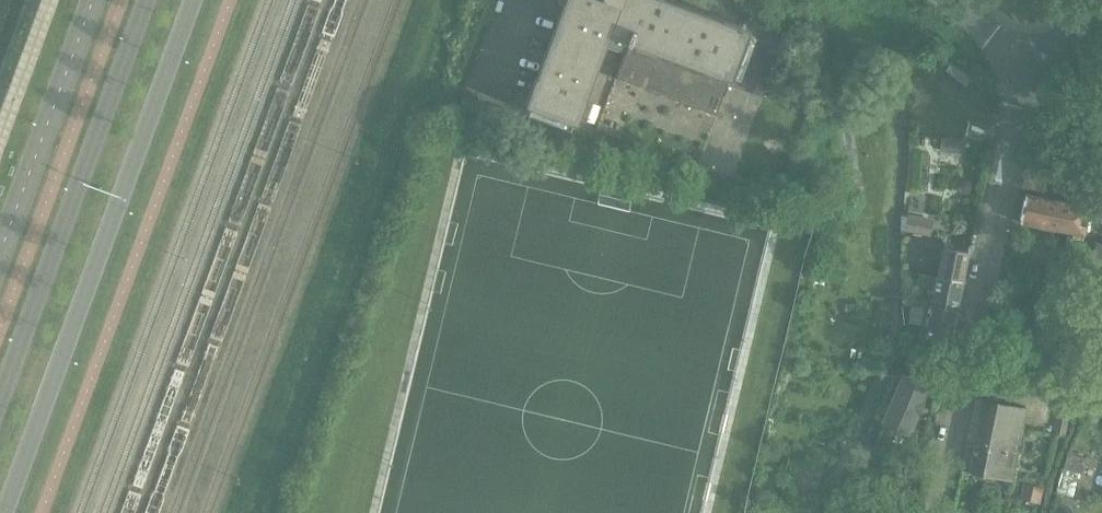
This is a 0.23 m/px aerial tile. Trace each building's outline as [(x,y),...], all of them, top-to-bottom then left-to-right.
[(526,105),(577,124),(605,47),(624,53),(615,80),(717,118),(748,31),(662,0),(564,0),(526,105)] [(509,112),(464,95),(456,116),(501,132),(509,112)] [(1047,186),(1048,169),(1028,167),(1026,184),(1047,186)] [(1020,222),(1068,232),(1084,235),(1089,207),(1026,194),(1020,222)] [(934,219),(908,214),(905,231),(931,236),(934,219)] [(1080,273),(1086,241),(1083,240),(1084,235),(1068,232),(1062,262),(1072,264),(1071,271),(1080,273)] [(1086,241),(1080,273),(1078,281),(1089,283),(1090,276),(1101,279),(1101,244),(1086,241)] [(944,248),(938,277),(963,282),(969,253),(944,248)] [(963,282),(938,277),(926,336),(951,341),(963,282)] [(909,434),(929,385),(905,374),(884,424),(909,434)] [(984,399),(969,473),(1012,482),(1028,408),(984,399)] [(1090,407),(1100,410),(1101,401),(1093,399),(1090,407)] [(1064,469),(1079,473),(1084,475),(1089,460),(1068,454),(1064,469)] [(1026,484),(1023,498),(1040,502),(1043,488),(1026,484)]
